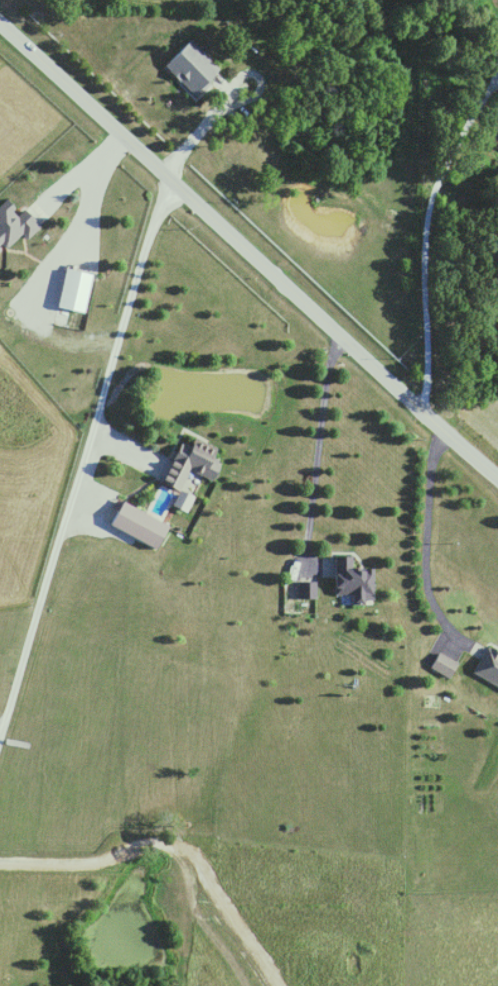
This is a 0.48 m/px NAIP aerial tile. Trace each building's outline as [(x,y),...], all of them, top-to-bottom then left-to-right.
[(159,66),(188,93),(212,67),(183,40),(159,66)] [(8,207),(0,210),(0,241),(0,243),(33,234),(26,212),(11,216),(8,207)] [(91,276),(60,269),(52,308),(78,313),(80,301),(86,302),(91,276)] [(175,492),(185,470),(205,480),(214,461),(207,457),(211,447),(188,436),(183,447),(173,443),(161,467),(168,470),(161,486),(175,492)] [(169,506),(184,513),(191,498),(176,491),(169,506)] [(103,524),(155,552),(167,529),(115,501),(103,524)] [(370,569),(352,569),(352,557),(331,557),(331,575),(327,575),(327,596),(337,596),(337,605),(359,605),(359,600),(370,600),(370,569)] [(295,599),(312,600),(313,582),(295,582),(295,599)] [(497,688),(497,655),(484,647),(470,673),(497,688)] [(446,678),(454,661),(434,652),(426,669),(446,678)]
